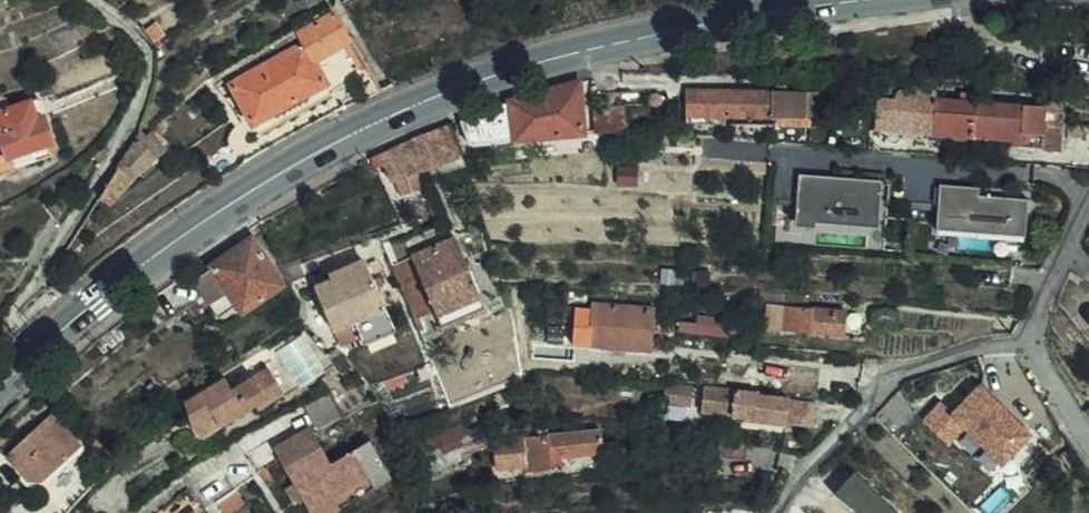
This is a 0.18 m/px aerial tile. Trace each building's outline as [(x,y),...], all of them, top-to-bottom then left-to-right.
[(342,87),(365,76),(364,75),(361,70),(359,67),(356,63),(354,58),(351,54),(348,49),(346,46),(343,41),(340,36),(337,32),(334,28),(332,24),(329,18),(326,14),(324,10),(321,6),(319,2),(318,0),(313,0),(281,20),(286,29),(216,69),(237,109),(310,70),(315,80),(332,71),(342,87)] [(587,129),(579,79),(571,82),(544,90),(516,98),(489,107),(462,118),(473,139),(587,129)] [(820,93),(688,86),(687,110),(809,118),(809,115),(819,116),(820,93)] [(1039,140),(1052,141),(1054,95),(1029,94),(1029,101),(912,95),(912,88),(899,87),(894,91),(891,97),(874,97),(873,127),(1040,135),(1039,140)] [(0,92),(0,156),(35,144),(32,131),(37,130),(27,96),(16,99),(14,88),(0,92)] [(458,152),(445,122),(405,139),(417,169),(458,152)] [(143,149),(128,172),(140,186),(172,160),(155,139),(147,146),(144,143),(143,149)] [(417,169),(405,139),(370,154),(382,182),(417,169)] [(639,166),(620,165),(619,184),(639,185),(639,166)] [(879,224),(882,179),(801,173),(797,223),(817,224),(817,219),(879,224)] [(980,193),(980,187),(943,184),(939,228),(1028,235),(1031,197),(980,193)] [(193,276),(191,278),(199,290),(203,295),(205,299),(224,287),(235,302),(239,307),(278,283),(262,259),(274,251),(261,228),(208,262),(210,265),(193,276)] [(437,311),(480,292),(455,233),(411,251),(437,311)] [(278,283),(286,278),(280,262),(274,251),(262,259),(278,283)] [(297,275),(313,313),(340,302),(349,322),(350,326),(375,315),(348,254),(297,275)] [(224,287),(205,299),(216,314),(235,302),(224,287)] [(480,292),(437,311),(442,324),(485,304),(480,292)] [(586,321),(586,324),(584,342),(620,346),(649,349),(651,327),(654,308),(589,301),(586,321)] [(340,302),(313,313),(322,334),(349,322),(340,302)] [(780,331),(838,338),(841,314),(782,307),(780,331)] [(684,335),(738,329),(736,314),(682,320),(684,335)] [(213,410),(220,422),(254,402),(257,408),(282,392),(268,368),(232,387),(225,376),(185,399),(190,423),(213,410)] [(1026,437),(980,385),(952,411),(941,399),(922,417),(945,441),(961,426),(998,464),(1026,437)] [(341,412),(323,386),(301,400),(318,426),(341,412)] [(724,392),(698,389),(696,408),(722,412),(724,392)] [(776,419),(774,424),(818,430),(822,402),(791,399),(790,397),(737,389),(734,414),(776,419)] [(1072,399),(1081,411),(1088,406),(1088,396),(1084,390),(1072,399)] [(25,464),(64,430),(35,399),(0,433),(0,450),(13,465),(25,464)] [(213,410),(190,423),(197,435),(220,422),(213,410)] [(306,511),(365,476),(371,485),(385,477),(352,420),(314,442),(299,416),(263,437),(306,511)] [(600,430),(495,439),(498,465),(527,462),(528,470),(552,468),(551,457),(602,453),(600,430)] [(774,468),(777,446),(730,437),(727,462),(774,468)] [(857,470),(839,487),(866,512),(900,512),(857,470)] [(306,511),(308,512),(323,512),(371,485),(365,476),(306,511)] [(245,500),(237,487),(218,500),(227,512),(245,500)] [(161,512),(184,512),(176,502),(161,512)]
